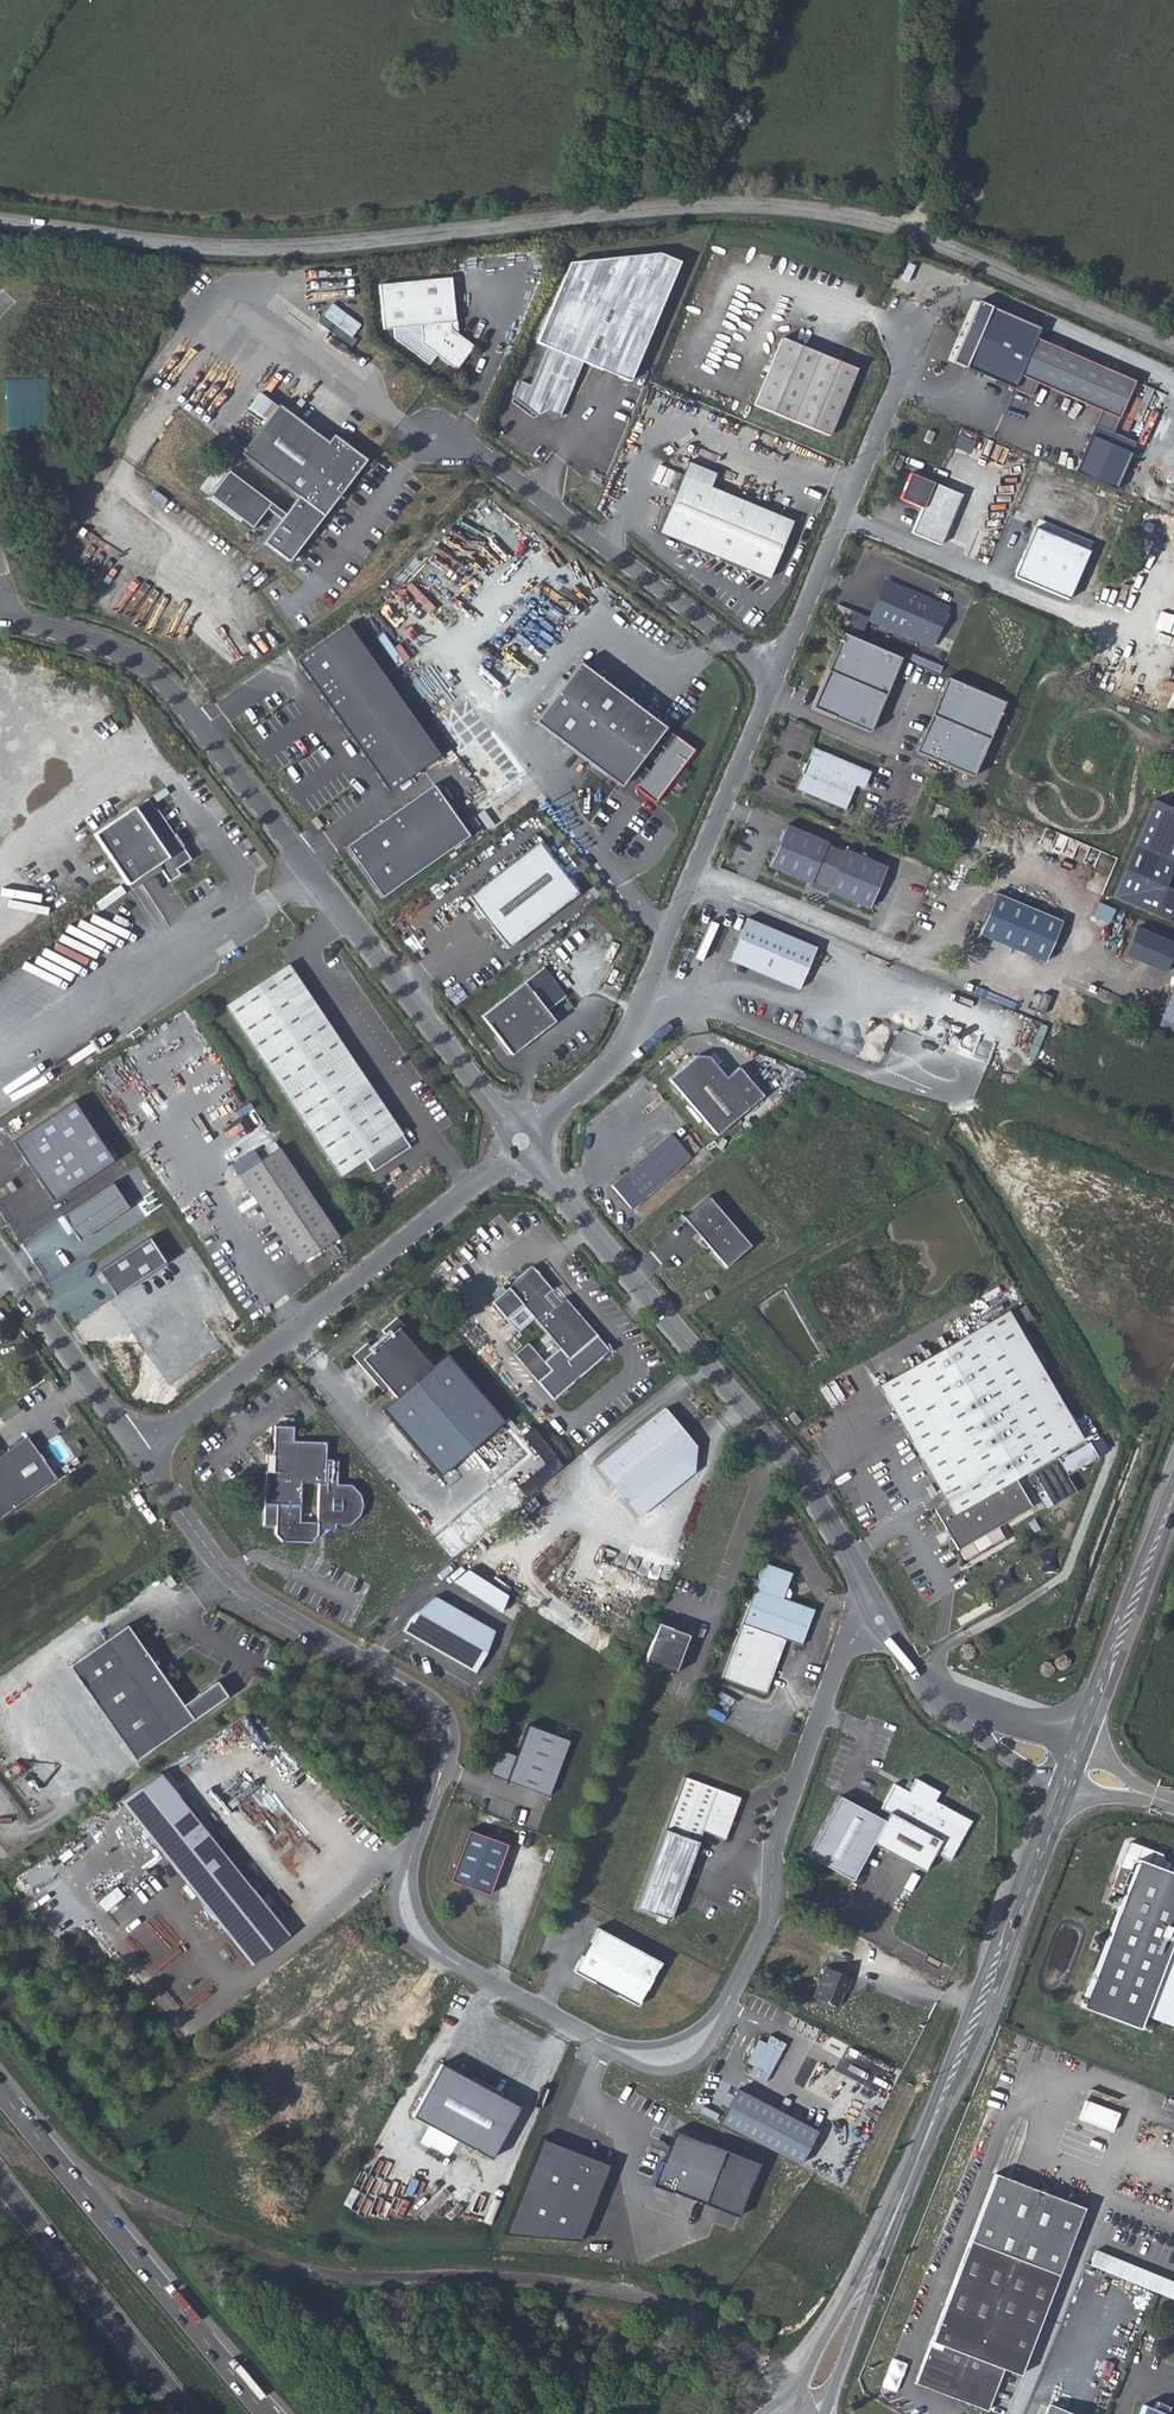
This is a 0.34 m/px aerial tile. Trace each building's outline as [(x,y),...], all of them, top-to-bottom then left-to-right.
[(660,254),(571,262),(537,342),(546,346),(529,384),(520,380),(513,397),(538,416),(547,411),(560,416),(583,362),(630,382),(681,263),(660,254)] [(455,370),(473,346),(450,329),(450,323),(455,322),(450,278),(378,285),(383,330),(393,329),(419,326),(421,344),(436,355),(455,370)] [(948,360),(1013,389),(1036,337),(1039,329),(974,301),(948,360)] [(326,310),(356,332),(360,325),(332,303),(326,310)] [(356,332),(326,310),(317,322),(350,347),(356,340),(351,337),(356,332)] [(429,365),(436,355),(421,344),(419,326),(393,329),(394,338),(429,365)] [(1135,383),(1036,337),(1013,389),(1031,397),(1037,383),(1100,412),(1094,425),(1112,433),(1135,383)] [(781,340),(754,406),(828,437),(856,370),(781,340)] [(276,405),(239,454),(298,497),(324,516),(365,461),(331,435),(326,442),(276,405)] [(945,422),(940,432),(946,434),(951,424),(945,422)] [(953,447),(968,454),(975,440),(960,433),(953,447)] [(687,462),(681,475),(708,487),(714,474),(687,462)] [(207,498),(250,529),(265,510),(269,505),(226,473),(207,498)] [(911,474),(899,499),(922,509),(911,533),(939,546),(961,496),(911,474)] [(681,475),(657,532),(767,579),(772,567),(768,565),(770,560),(774,562),(791,522),(708,487),(681,475)] [(324,516),(298,497),(284,516),(279,521),(263,543),(289,562),(324,516)] [(269,505),(265,510),(279,521),(284,516),(269,505)] [(1037,520),(1012,576),(1068,600),(1094,543),(1037,520)] [(946,609),(885,583),(870,619),(931,645),(946,609)] [(347,626),(295,662),(385,792),(437,756),(347,626)] [(900,658),(842,633),(810,708),(868,733),(879,709),(871,705),(882,679),(890,682),(900,658)] [(664,728),(579,663),(534,722),(619,787),(664,728)] [(1004,702),(946,677),(936,702),(944,705),(933,732),(924,728),(914,752),(973,777),(1004,702)] [(871,705),(879,709),(890,682),(882,679),(871,705)] [(936,702),(924,728),(933,732),(944,705),(936,702)] [(486,791),(505,776),(474,738),(455,753),(486,791)] [(805,773),(802,772),(795,789),(844,810),(855,785),(859,787),(860,783),(865,785),(870,772),(813,748),(806,764),(808,766),(805,773)] [(430,787),(344,847),(380,897),(465,837),(430,787)] [(155,812),(147,800),(134,809),(134,808),(92,835),(126,885),(156,866),(167,883),(178,875),(175,870),(189,861),(181,847),(179,848),(172,837),(173,836),(157,811),(155,812)] [(1165,887),(1173,866),(1173,809),(1153,800),(1111,897),(1173,924),(1173,891),(1165,887)] [(827,842),(785,825),(768,866),(810,883),(827,842)] [(173,836),(172,837),(179,848),(181,847),(182,846),(175,835),(173,836)] [(576,895),(537,843),(465,896),(504,948),(576,895)] [(885,867),(844,850),(827,890),(868,908),(885,867)] [(1061,922),(995,894),(978,935),(1044,963),(1061,922)] [(746,918),(728,960),(798,989),(815,947),(746,918)] [(1136,927),(1124,955),(1164,972),(1173,950),(1173,943),(1136,927)] [(289,964),(226,1005),(339,1176),(365,1159),(373,1172),(410,1147),(289,964)] [(562,995),(541,967),(508,997),(507,995),(480,1017),(494,1036),(497,1034),(500,1045),(508,1055),(536,1034),(537,1035),(552,1024),(543,1012),(562,995)] [(695,1057),(667,1080),(716,1137),(762,1098),(737,1069),(725,1080),(707,1058),(695,1057)] [(10,1144),(49,1202),(109,1163),(70,1104),(10,1144)] [(667,1136),(610,1186),(628,1207),(685,1157),(667,1136)] [(238,1176),(297,1266),(338,1239),(278,1149),(238,1176)] [(128,1208),(112,1183),(62,1216),(78,1241),(128,1208)] [(708,1197),(683,1218),(726,1267),(751,1246),(708,1197)] [(148,1238),(99,1270),(115,1295),(164,1263),(148,1238)] [(532,1267),(491,1302),(506,1319),(522,1305),(569,1359),(596,1335),(564,1297),(561,1301),(553,1307),(544,1296),(551,1289),(532,1267)] [(711,1278),(705,1282),(710,1289),(715,1286),(711,1278)] [(553,1307),(561,1301),(551,1289),(544,1296),(553,1307)] [(1016,1327),(1032,1318),(1025,1306),(1009,1315),(1007,1311),(878,1386),(946,1502),(934,1509),(958,1550),(1032,1507),(1015,1478),(1082,1439),(1016,1327)] [(427,1352),(397,1317),(381,1331),(387,1337),(373,1350),(367,1343),(352,1356),(382,1391),(387,1387),(395,1397),(380,1410),(439,1477),(504,1421),(446,1353),(431,1366),(423,1356),(427,1352)] [(551,1370),(527,1343),(514,1355),(537,1382),(551,1370)] [(795,1406),(791,1409),(798,1417),(802,1414),(795,1406)] [(595,1466),(625,1503),(680,1458),(692,1473),(694,1472),(695,1446),(665,1408),(595,1466)] [(294,1426),(274,1426),(273,1454),(273,1471),(265,1471),(264,1524),(276,1524),(276,1532),(282,1540),(310,1541),(317,1535),(317,1528),(335,1529),(335,1526),(349,1526),(359,1517),(363,1507),(359,1496),(351,1486),(336,1486),(337,1460),(325,1459),(326,1442),(293,1441),(294,1426)] [(56,1479),(27,1437),(0,1455),(0,1517),(56,1479)] [(1075,1471),(1096,1458),(1086,1443),(1065,1456),(1075,1471)] [(266,1454),(265,1471),(273,1471),(273,1454),(266,1454)] [(637,1518),(692,1473),(680,1458),(625,1503),(637,1518)] [(791,1573),(763,1563),(721,1678),(765,1694),(785,1640),(801,1645),(813,1610),(782,1598),(791,1573)] [(507,1595),(467,1570),(452,1582),(501,1612),(507,1595)] [(486,1653),(494,1631),(434,1597),(409,1616),(401,1630),(474,1673),(486,1653)] [(659,1624),(644,1662),(674,1673),(688,1634),(659,1624)] [(126,1625),(105,1640),(124,1666),(145,1652),(126,1625)] [(124,1666),(105,1640),(68,1666),(135,1760),(227,1697),(216,1682),(182,1705),(145,1652),(124,1666)] [(548,1796),(568,1740),(526,1725),(515,1755),(498,1749),(489,1774),(548,1796)] [(120,1800),(252,1964),(288,1935),(157,1771),(120,1800)] [(684,1777),(635,1908),(655,1915),(666,1919),(669,1920),(702,1831),(724,1840),(740,1798),(684,1777)] [(894,1784),(880,1809),(888,1813),(884,1821),(839,1796),(807,1856),(852,1880),(872,1844),(924,1872),(935,1852),(950,1860),(971,1821),(934,1801),(939,1792),(915,1778),(908,1791),(894,1784)] [(489,1894),(507,1844),(468,1830),(450,1880),(489,1894)] [(1131,1842),(1128,1843),(1119,1865),(1120,1868),(1131,1872),(1080,2007),(1139,2029),(1161,1970),(1166,1956),(1173,1936),(1173,1873),(1162,1868),(1164,1861),(1161,1853),(1131,1842)] [(666,1919),(655,1915),(654,1919),(665,1924),(666,1919)] [(637,2006),(660,1962),(596,1928),(573,1971),(637,2006)] [(1171,1958),(1166,1956),(1161,1970),(1166,1972),(1171,1958)] [(842,1992),(845,1993),(851,1977),(825,1967),(813,1998),(836,2006),(839,1999),(842,1992)] [(764,2082),(785,2043),(769,2035),(765,2043),(758,2039),(746,2062),(753,2066),(749,2074),(764,2082)] [(411,2116),(491,2158),(519,2105),(439,2063),(411,2116)] [(817,2130),(737,2089),(719,2123),(799,2165),(817,2130)] [(1119,2113),(1086,2100),(1079,2118),(1112,2131),(1119,2113)] [(705,2204),(725,2150),(673,2130),(662,2162),(660,2161),(651,2185),(671,2193),(672,2191),(705,2204)] [(920,2369),(950,2397),(987,2410),(1003,2369),(1019,2375),(1083,2207),(995,2174),(930,2341),(942,2345),(940,2349),(929,2345),(920,2369)] [(1173,2299),(1173,2282),(1094,2249),(1088,2263),(1173,2299)] [(882,2385),(897,2390),(906,2363),(891,2358),(882,2385)] [(950,2397),(920,2369),(914,2383),(950,2397)] [(1168,2407),(1156,2402),(1153,2409),(1143,2405),(1139,2413),(1165,2413),(1168,2407)] [(1049,2404),(1045,2413),(1074,2413),(1049,2404)]
